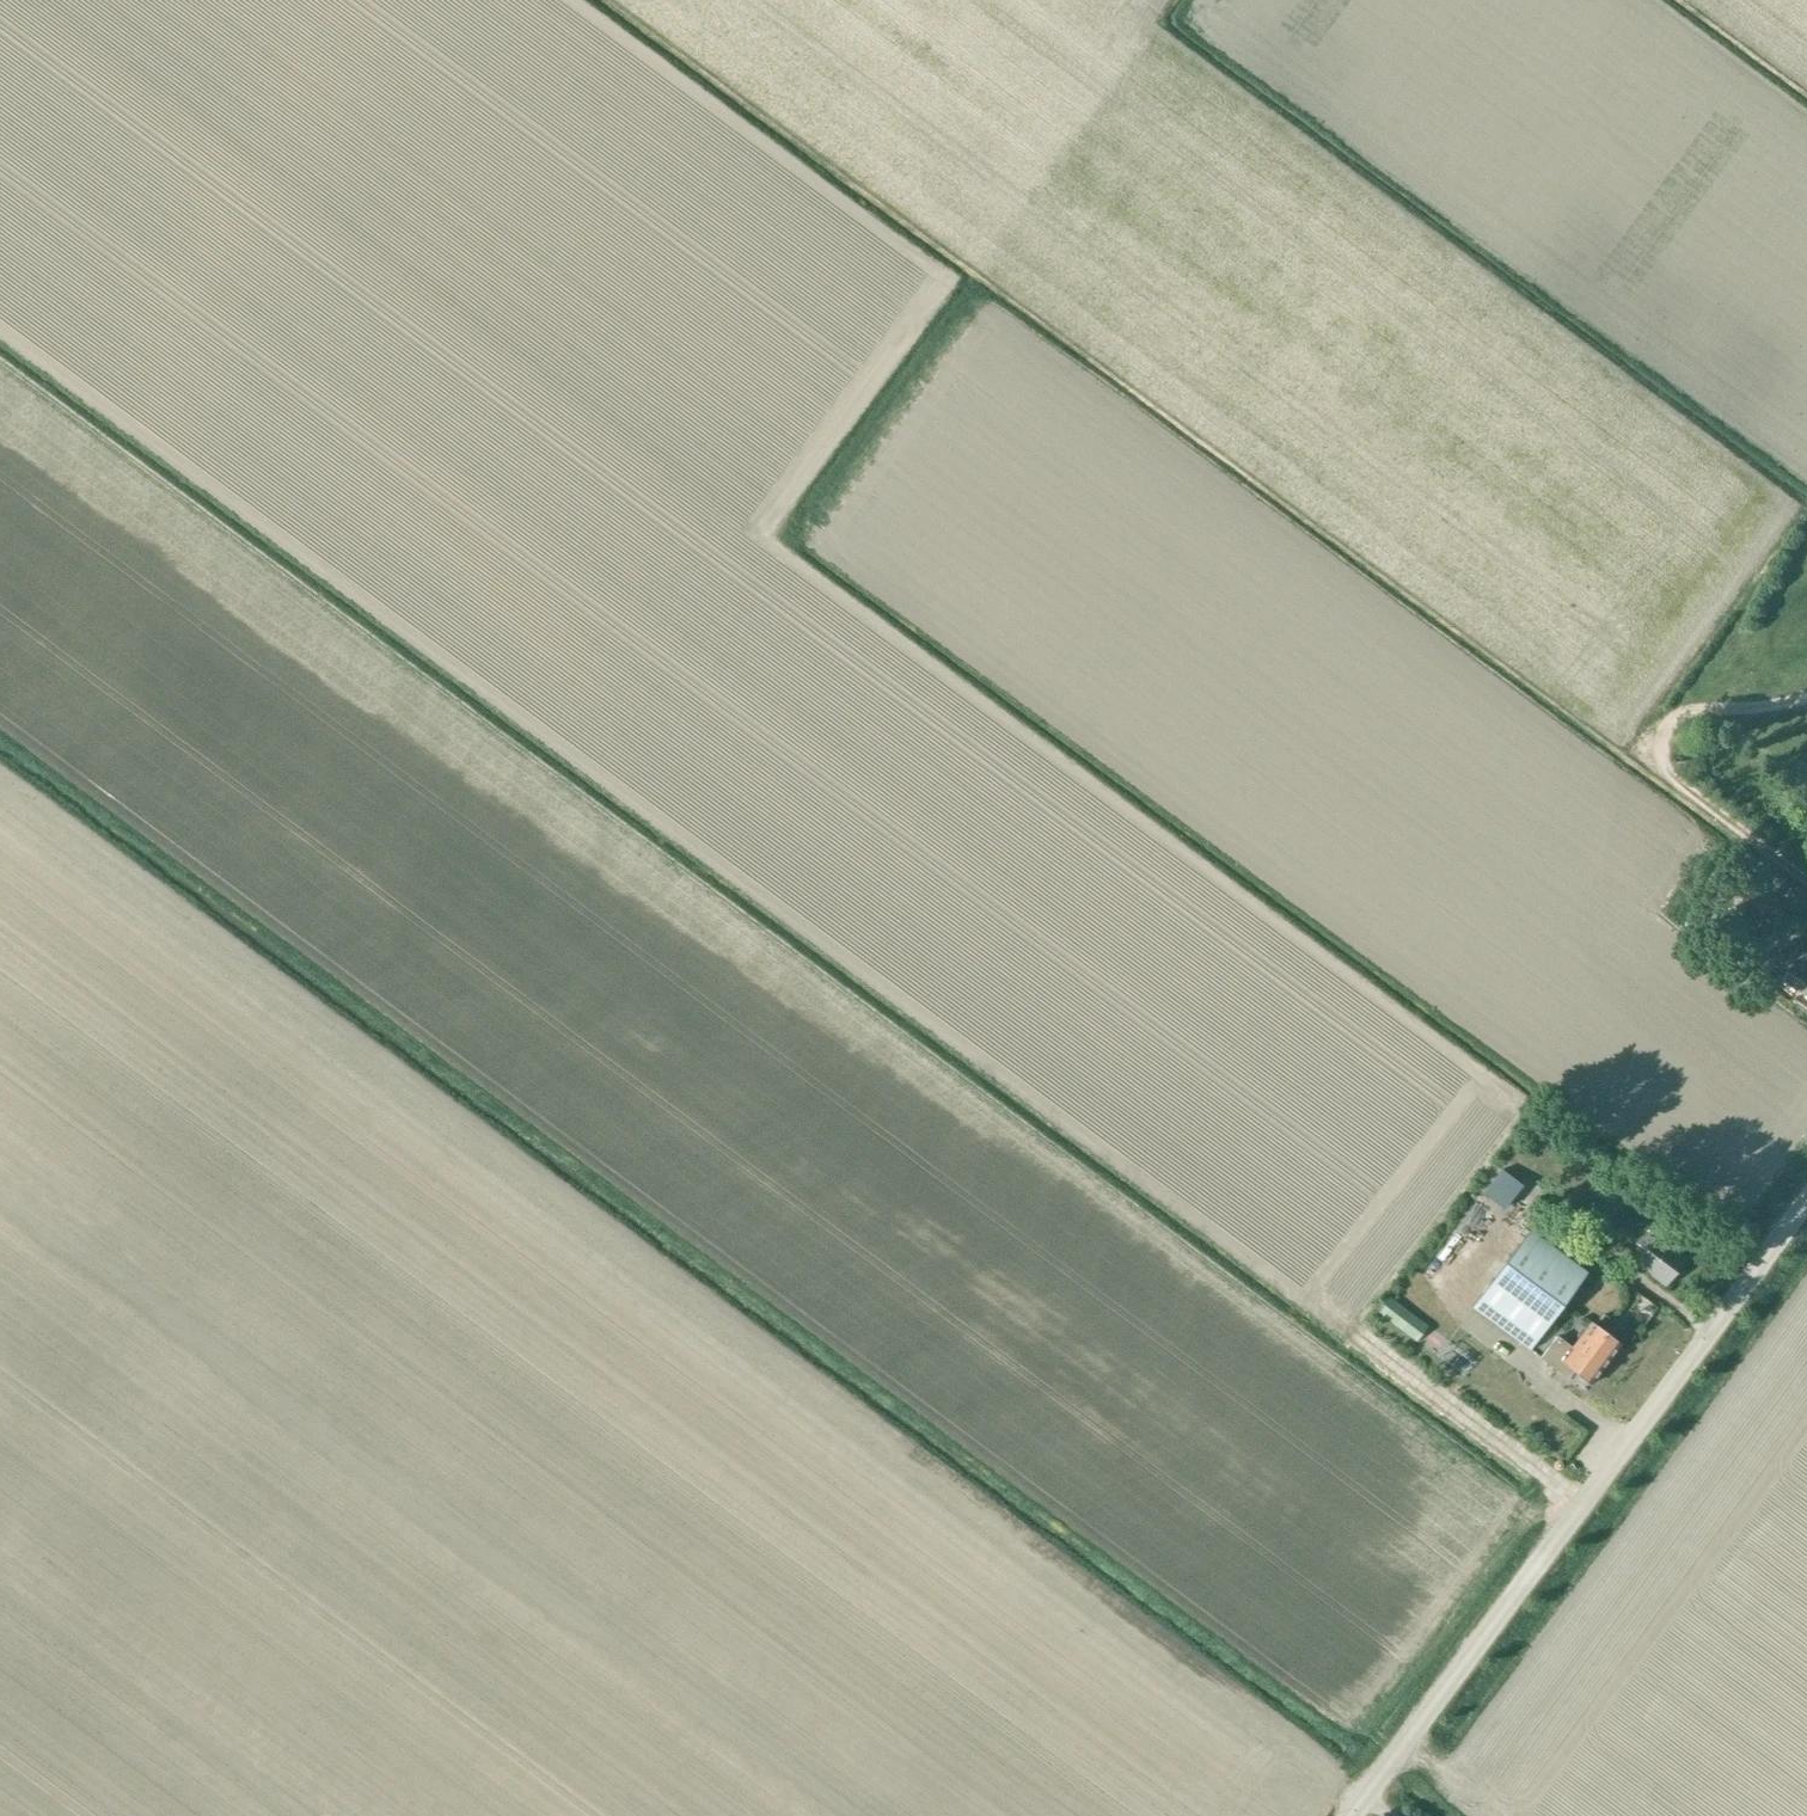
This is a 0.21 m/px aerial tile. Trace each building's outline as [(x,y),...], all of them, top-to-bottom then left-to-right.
[(1716,789),(1732,802),(1740,790),(1724,778),(1716,789)] [(1797,964),(1780,988),(1795,999),(1795,1000),(1806,1009),(1806,971),(1797,964)] [(1492,1182),(1512,1197),(1521,1185),(1501,1170),(1492,1182)] [(1503,1209),(1512,1197),(1492,1182),(1483,1194),(1503,1209)] [(1493,1212),(1486,1223),(1505,1234),(1512,1223),(1493,1212)] [(1588,1273),(1529,1228),(1471,1307),(1530,1352),(1588,1273)] [(1666,1285),(1685,1260),(1655,1237),(1636,1263),(1666,1285)] [(1389,1296),(1377,1312),(1415,1341),(1427,1324),(1389,1296)] [(1591,1384),(1619,1346),(1590,1324),(1572,1349),(1556,1337),(1540,1358),(1567,1378),(1573,1371),(1591,1384)]
